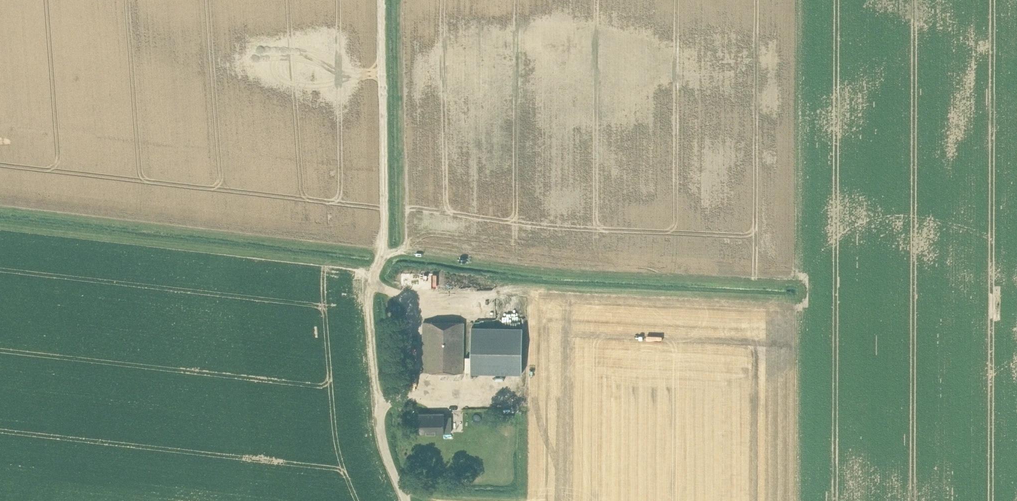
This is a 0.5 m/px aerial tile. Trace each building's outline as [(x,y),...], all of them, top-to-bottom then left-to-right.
[(438,291),(438,272),(400,272),(400,291),(438,291)] [(463,372),(464,322),(424,321),(423,371),(463,372)] [(522,373),(523,328),(471,328),(471,372),(522,373)] [(444,416),(444,413),(418,413),(418,432),(451,432),(451,416),(444,416)]
